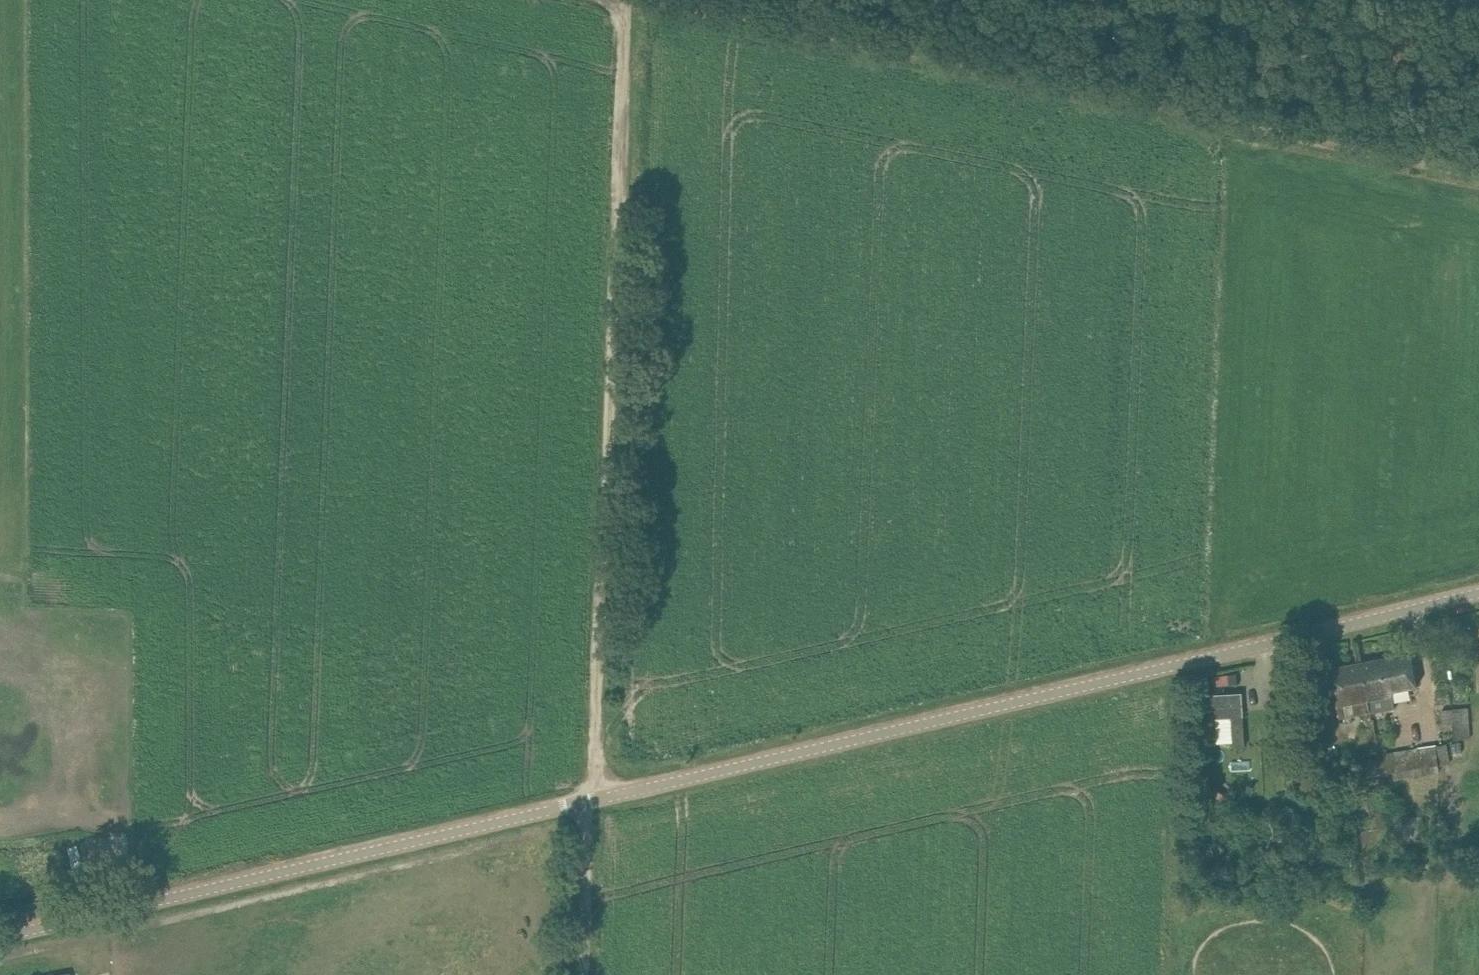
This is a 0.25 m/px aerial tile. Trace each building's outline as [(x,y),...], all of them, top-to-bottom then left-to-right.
[(1367,700),(1369,712),(1395,707),(1392,690),(1418,685),(1411,653),(1362,663),(1369,699),(1367,700)] [(1330,669),(1334,689),(1340,717),(1369,712),(1367,700),(1369,699),(1362,663),(1330,669)] [(1243,717),(1242,693),(1213,694),(1203,695),(1204,719),(1215,719),(1232,718),(1234,747),(1245,746),(1243,717)] [(1451,723),(1453,739),(1470,738),(1467,708),(1441,710),(1442,724),(1451,723)] [(1385,749),(1378,751),(1377,751),(1378,758),(1379,757),(1382,781),(1437,771),(1433,746),(1386,753),(1385,749)] [(1369,783),(1382,781),(1379,757),(1378,758),(1364,760),(1365,767),(1357,768),(1359,780),(1368,779),(1369,783)] [(1188,782),(1203,780),(1202,770),(1187,771),(1188,782)] [(1345,800),(1341,790),(1325,794),(1328,804),(1345,800)] [(1388,859),(1382,790),(1361,793),(1366,830),(1361,830),(1364,861),(1388,859)] [(1315,832),(1314,823),(1303,825),(1305,834),(1315,832)] [(1396,852),(1427,849),(1425,824),(1393,826),(1396,852)] [(1339,866),(1353,865),(1352,851),(1338,852),(1339,866)]
